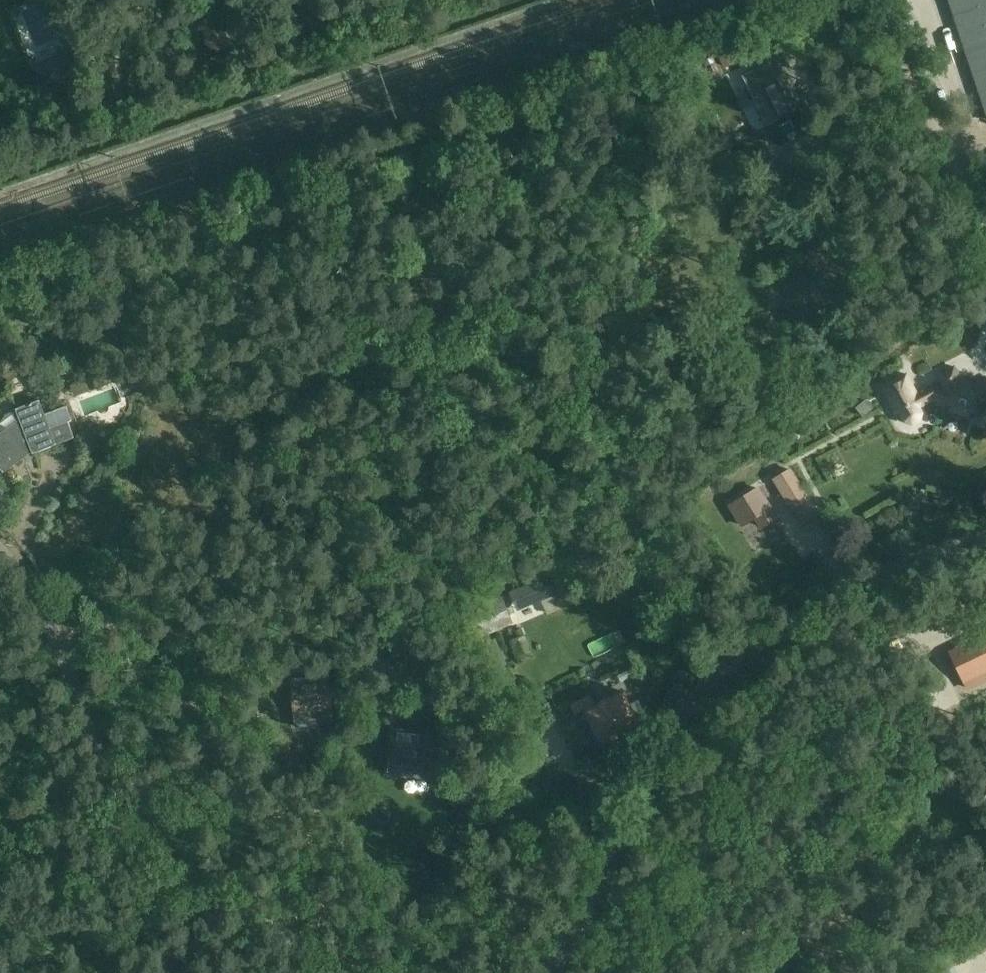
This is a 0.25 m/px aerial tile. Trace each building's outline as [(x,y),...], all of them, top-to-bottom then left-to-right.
[(985,100),(985,0),(953,0),(985,100)] [(778,116),(809,101),(782,45),(763,54),(767,62),(755,68),(778,116)] [(75,72),(67,53),(60,56),(67,75),(75,72)] [(42,62),(32,67),(40,88),(51,84),(42,62)] [(976,385),(961,380),(954,366),(939,373),(945,386),(945,389),(932,386),(917,393),(907,374),(882,385),(895,413),(899,412),(903,421),(912,423),(919,419),(922,413),(919,405),(935,397),(942,399),(942,401),(950,403),(948,408),(972,415),(973,411),(981,413),(984,399),(985,398),(985,380),(976,385)] [(45,415),(39,400),(16,410),(20,421),(0,435),(0,468),(2,472),(32,451),(33,456),(76,437),(70,421),(73,420),(67,406),(45,415)] [(810,499),(790,468),(773,479),(792,510),(810,499)] [(759,487),(730,505),(743,525),(756,516),(762,527),(777,517),(759,487)] [(559,570),(534,581),(542,600),(567,589),(559,570)] [(476,633),(514,619),(504,591),(466,606),(476,633)] [(961,676),(985,663),(985,634),(950,652),(961,676)] [(327,670),(314,671),(315,680),(291,683),(295,727),(332,724),(327,670)] [(640,727),(624,692),(577,715),(582,725),(589,721),(601,746),(640,727)] [(394,733),(392,759),(408,760),(409,762),(407,777),(444,781),(449,738),(435,736),(394,733)]
